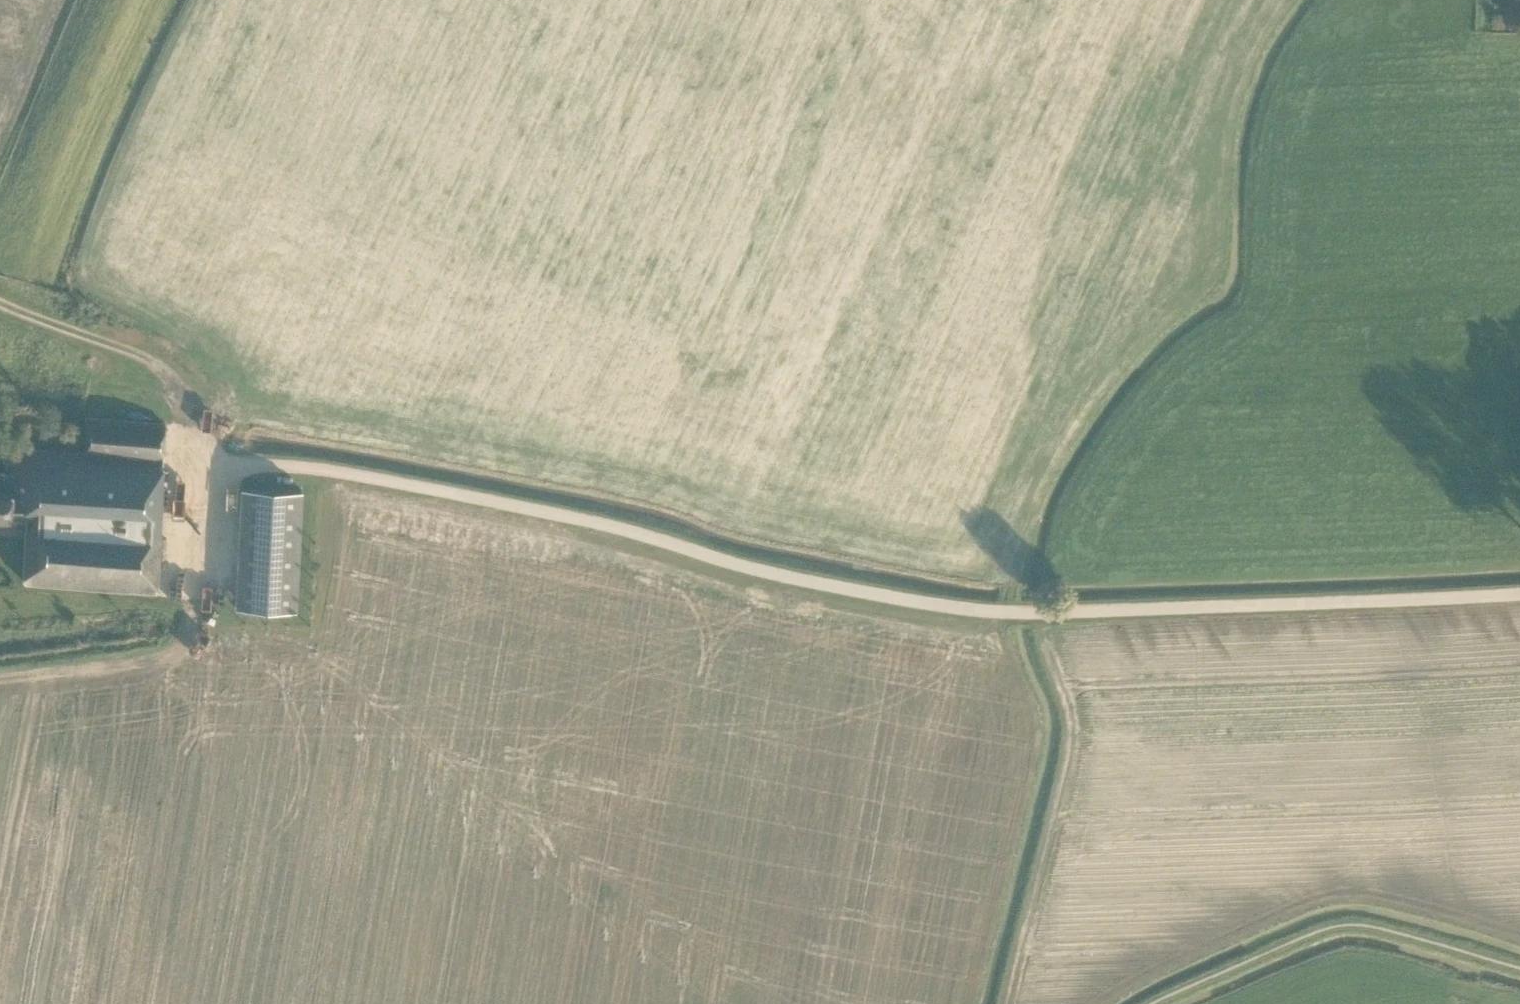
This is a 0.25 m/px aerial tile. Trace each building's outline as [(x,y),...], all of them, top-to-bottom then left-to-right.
[(86,415),(84,451),(28,447),(27,449),(14,449),(12,471),(0,470),(0,518),(9,519),(9,515),(16,516),(16,524),(26,525),(25,580),(159,589),(164,421),(86,415)] [(302,488),(240,485),(234,606),(296,609),(302,488)]
